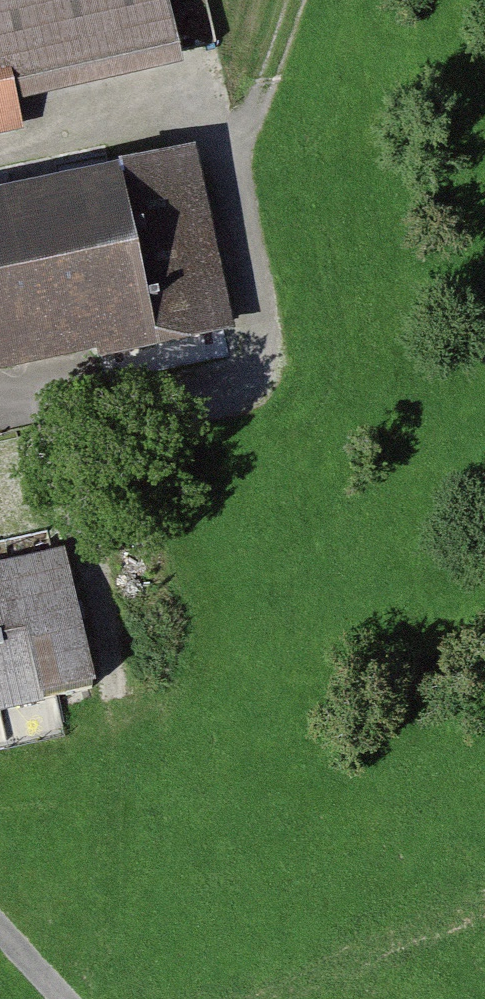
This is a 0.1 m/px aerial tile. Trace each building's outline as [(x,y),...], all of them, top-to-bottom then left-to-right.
[(24,134),(18,105),(183,71),(168,0),(0,0),(0,139),(24,134)] [(99,356),(101,363),(236,334),(196,151),(0,194),(0,377),(99,356)] [(0,566),(0,712),(97,690),(65,551),(0,566)]
